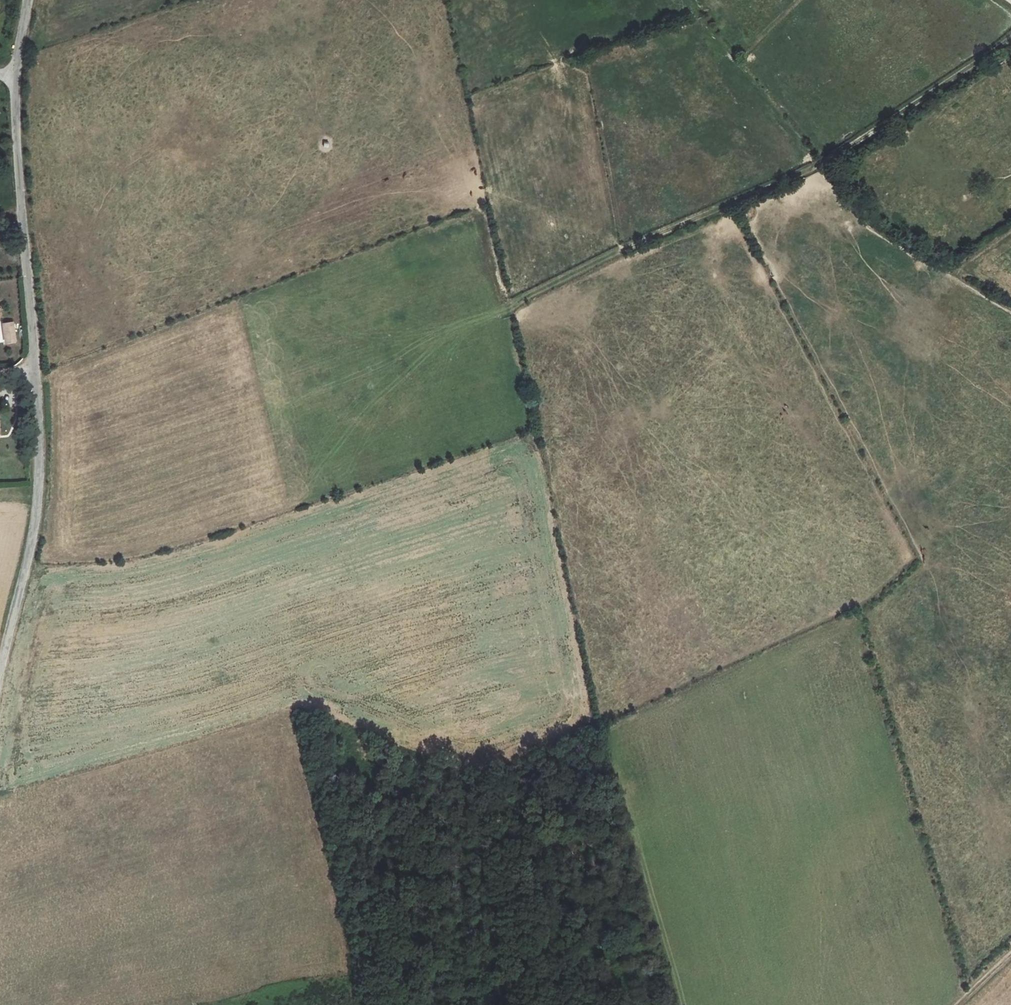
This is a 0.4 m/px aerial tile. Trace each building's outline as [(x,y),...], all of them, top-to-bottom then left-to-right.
[(4,325),(6,344),(17,343),(14,324),(4,325)]
